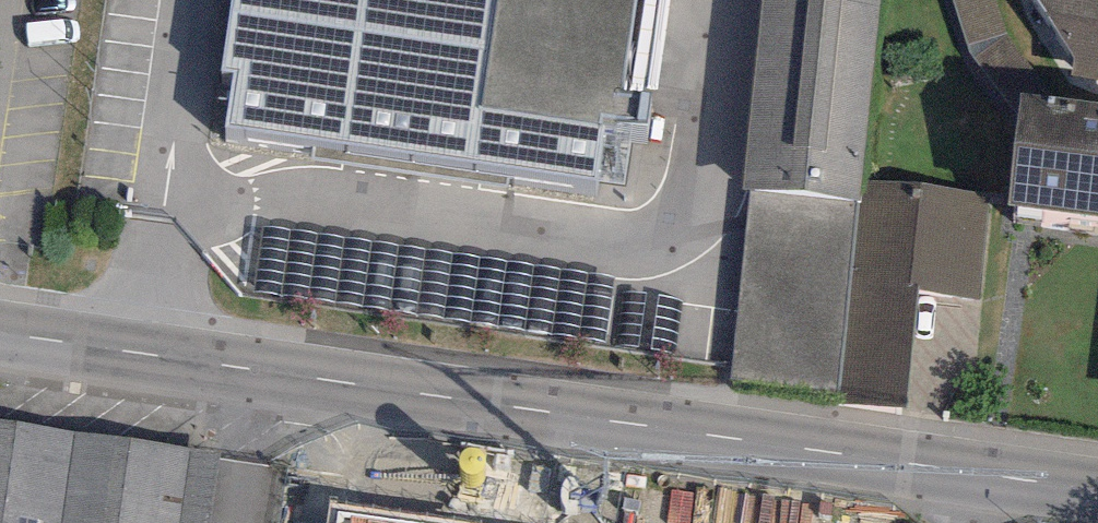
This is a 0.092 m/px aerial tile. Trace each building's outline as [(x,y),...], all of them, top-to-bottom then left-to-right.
[(218,70),(232,72),(224,131),(310,143),(309,155),(503,183),(505,171),(593,184),(601,128),(477,110),(495,0),(229,0),(218,70)] [(477,110),(601,128),(643,134),(649,98),(618,93),(631,0),(495,0),(477,110)] [(881,0),(762,0),(743,189),(751,190),(858,200),(861,200),(881,0)] [(1097,79),(1097,0),(1038,0),(1075,58),(1072,75),(1097,79)] [(1020,94),(1007,205),(1097,216),(1097,103),(1020,94)] [(867,180),(840,402),(903,410),(917,292),(979,299),(992,194),(867,180)] [(836,387),(858,200),(751,190),(731,377),(836,387)] [(613,274),(261,224),(251,295),(674,355),(682,300),(611,290),(613,274)] [(0,429),(0,522),(174,522),(184,456),(0,429)] [(219,461),(184,456),(174,522),(210,522),(219,461)] [(332,505),(329,522),(448,522),(332,505)]
